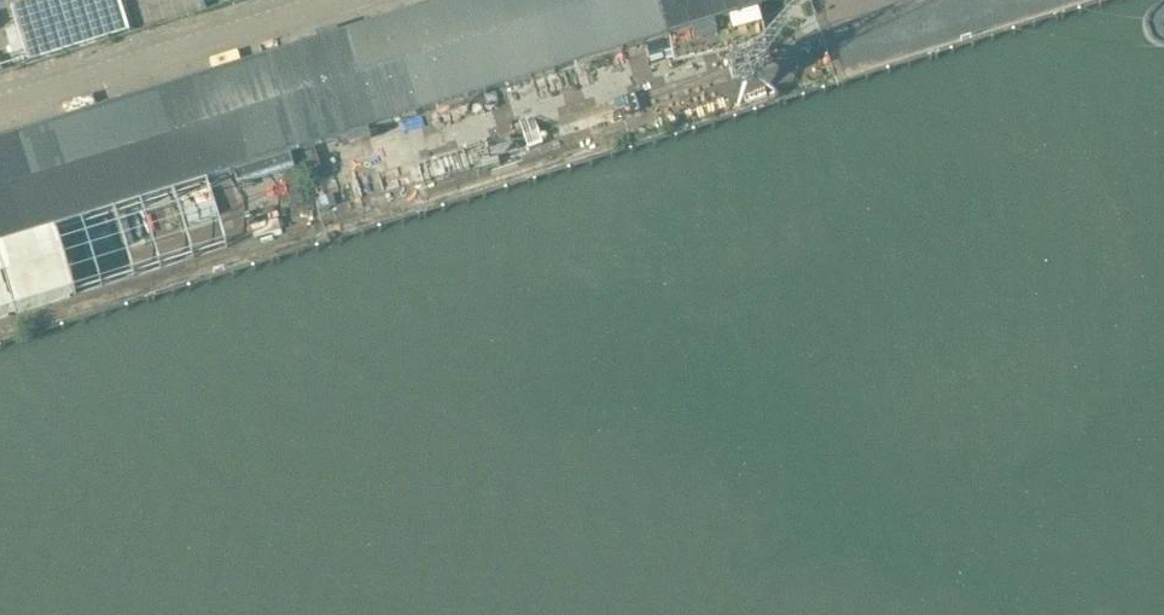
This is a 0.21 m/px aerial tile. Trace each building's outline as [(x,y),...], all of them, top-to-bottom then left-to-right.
[(300,152),(795,0),(452,0),(0,140),(0,245),(300,152)] [(5,31),(13,57),(24,54),(27,64),(130,33),(120,0),(37,0),(10,8),(16,27),(5,31)]
